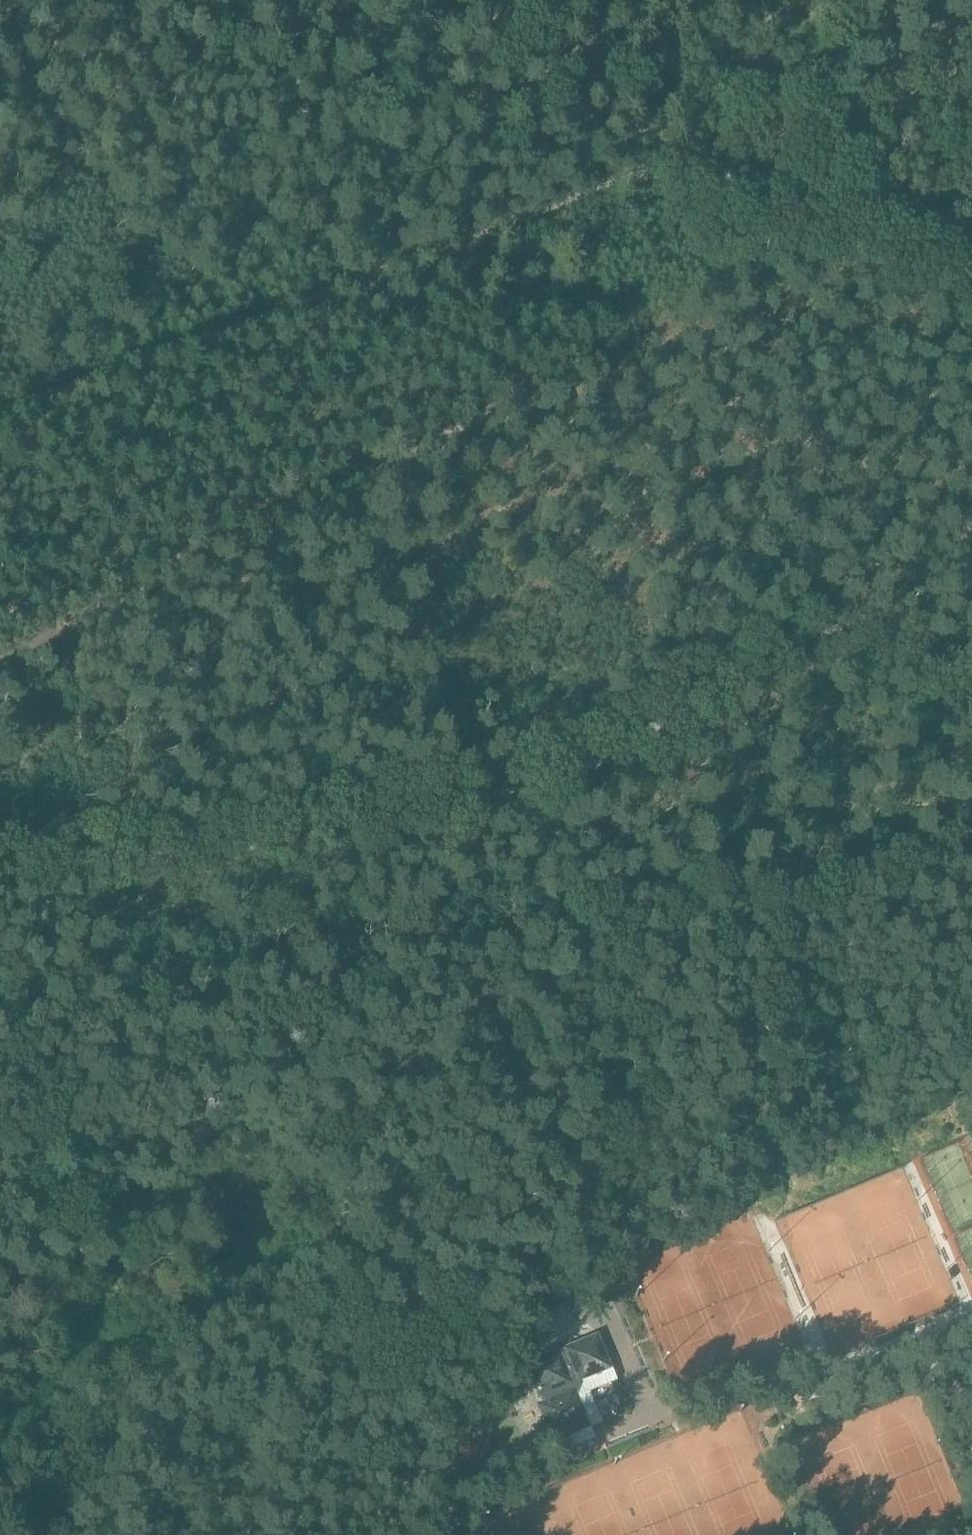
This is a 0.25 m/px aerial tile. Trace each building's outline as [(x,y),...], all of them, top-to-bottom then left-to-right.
[(579,1380),(610,1367),(597,1336),(526,1364),(539,1396),(541,1395),(544,1403),(539,1405),(553,1440),(588,1426),(574,1392),(577,1390),(581,1382),(579,1380)]
